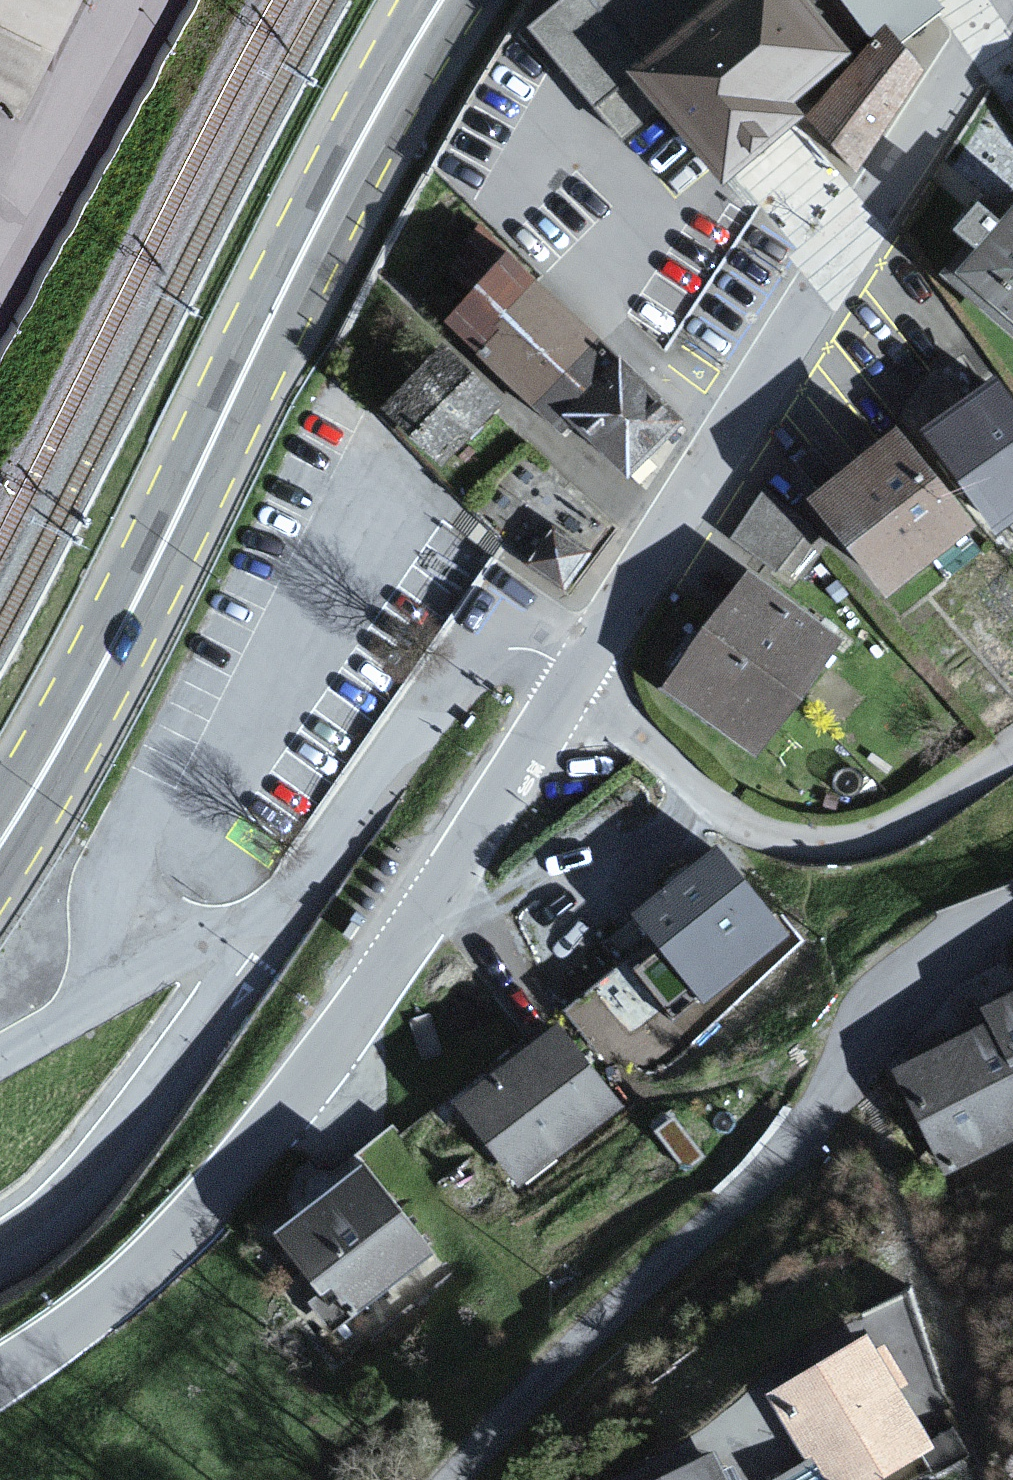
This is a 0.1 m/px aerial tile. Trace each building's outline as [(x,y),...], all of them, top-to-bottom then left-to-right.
[(531,25),(617,130),(652,92),(723,176),(793,117),(787,102),(863,28),(873,44),(808,120),(855,176),(911,80),(885,46),(933,10),(925,0),(559,0),(531,25)] [(1003,202),(931,285),(1012,355),(1012,211),(1003,202)] [(573,348),(491,268),(439,321),(604,483),(665,421),(581,340),(573,348)] [(490,414),(426,360),(379,416),(444,470),(490,414)] [(1000,374),(929,420),(994,521),(1012,509),(1012,393),(1000,374)] [(969,514),(896,419),(814,481),(887,576),(969,514)] [(815,526),(767,490),(731,537),(779,573),(815,526)] [(823,650),(732,585),(653,692),(744,758),(823,650)] [(777,940),(706,861),(628,931),(653,959),(631,979),(677,1030),(777,940)] [(976,1020),(982,1032),(897,1078),(953,1179),(1012,1146),(1012,1000),(976,1020)] [(627,1118),(551,1030),(455,1113),(530,1201),(627,1118)] [(428,1253),(357,1170),(275,1239),(346,1322),(428,1253)] [(856,1343),(769,1406),(823,1479),(891,1479),(934,1449),(856,1343)] [(711,1461),(679,1479),(722,1479),(711,1461)]
